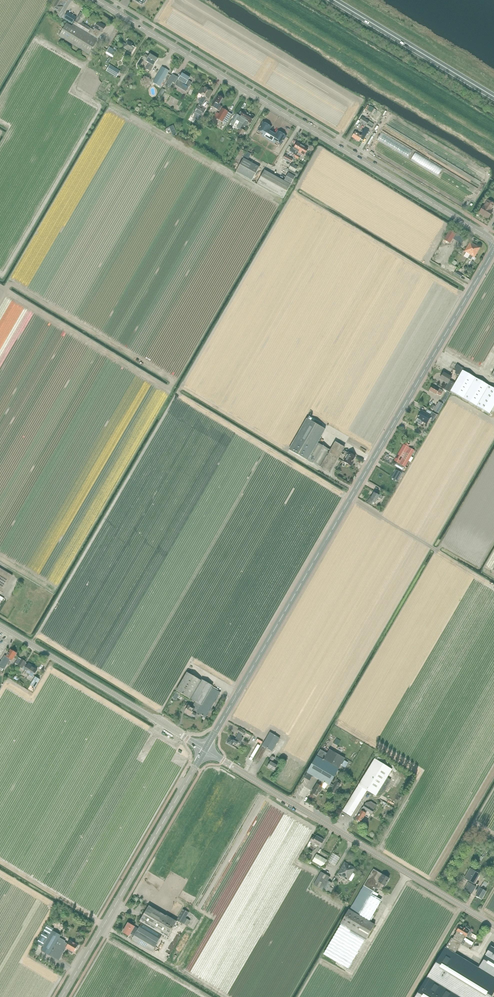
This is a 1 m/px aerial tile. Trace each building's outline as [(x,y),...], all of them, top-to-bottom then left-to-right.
[(52,7),(59,11),(63,6),(61,5),(64,0),(57,0),(52,7)] [(73,24),(76,18),(68,12),(64,18),(73,24)] [(94,30),(82,23),(86,16),(80,13),(73,24),(72,26),(67,23),(59,36),(89,55),(97,41),(96,41),(102,33),(106,27),(99,22),(94,30)] [(131,55),(135,48),(132,46),(132,45),(133,44),(128,41),(126,44),(123,42),(122,43),(121,45),(121,46),(124,48),(125,49),(126,50),(128,51),(127,53),(131,55)] [(118,50),(120,47),(116,45),(114,50),(110,48),(106,54),(112,57),(113,57),(118,50)] [(154,66),(158,59),(150,54),(149,56),(146,54),(143,59),(146,61),(149,64),(146,69),(147,69),(147,70),(149,71),(150,71),(151,70),(152,70),(153,68),(153,67),(153,66),(154,66)] [(117,78),(121,71),(110,65),(106,71),(117,78)] [(160,87),(169,71),(162,67),(153,83),(160,87)] [(180,77),(178,80),(186,85),(184,88),(187,90),(188,88),(192,82),(189,80),(190,78),(186,76),(182,73),(180,77)] [(175,84),(178,78),(172,74),(165,87),(169,89),(172,83),(175,84)] [(212,92),(209,89),(205,87),(203,90),(202,89),(199,94),(202,95),(198,102),(203,104),(206,98),(208,99),(212,92)] [(224,99),(218,95),(211,106),(219,111),(222,107),(220,105),(224,99)] [(206,110),(201,107),(202,105),(200,103),(198,106),(194,112),(199,115),(197,117),(201,119),(202,117),(206,110)] [(226,124),(232,115),(228,112),(223,108),(216,119),(226,124)] [(239,115),(237,120),(240,122),(237,128),(240,130),(249,114),(244,111),(241,116),(239,115)] [(236,113),(230,123),(234,125),(237,120),(239,115),(236,113)] [(251,124),(255,117),(249,114),(240,130),(238,134),(242,136),(245,131),(243,129),(244,126),(245,127),(248,122),(251,124)] [(373,125),(369,122),(371,119),(365,114),(363,117),(362,117),(359,123),(371,130),(373,127),(372,127),(373,125)] [(273,132),(267,129),(269,126),(267,125),(267,124),(265,123),(264,123),(263,122),(258,130),(263,134),(262,136),(268,140),(273,132)] [(359,142),(361,139),(363,140),(369,130),(366,127),(361,135),(355,132),(352,137),(359,142)] [(281,133),(279,136),(273,132),(268,140),(275,144),(276,141),(281,145),(286,136),(285,135),(285,134),(283,133),(282,134),(281,133)] [(293,156),(296,157),(303,146),(297,143),(294,148),(292,147),(290,151),(294,154),(293,156)] [(296,157),(298,159),(300,156),(299,156),(300,154),(304,156),(308,149),(303,146),(296,157)] [(285,155),(283,158),(291,163),(293,159),(285,155)] [(244,159),(236,172),(252,181),(259,168),(244,159)] [(295,173),(298,168),(292,164),(289,170),(295,173)] [(257,184),(283,199),(295,177),(289,173),(284,181),(265,171),(257,184)] [(489,218),(493,211),(491,210),(493,205),(493,204),(488,200),(485,206),(484,205),(479,213),(489,218)] [(450,230),(444,240),(450,244),(453,239),(462,244),(465,239),(450,230)] [(466,253),(464,256),(468,258),(471,260),(473,256),(475,258),(480,248),(470,241),(464,252),(466,253)] [(463,370),(464,369),(460,366),(457,364),(455,369),(454,370),(456,371),(455,373),(455,374),(456,374),(457,377),(458,378),(455,383),(450,381),(452,378),(444,373),(440,379),(447,383),(444,389),(450,393),(451,391),(490,414),(493,406),(493,388),(463,370)] [(432,385),(429,390),(436,395),(437,394),(441,396),(442,393),(441,392),(442,391),(439,389),(432,385)] [(439,401),(434,410),(438,413),(444,404),(439,401)] [(422,411),(417,418),(424,421),(423,422),(427,424),(430,419),(434,421),(435,418),(432,416),(432,417),(422,411)] [(330,450),(318,443),(326,429),(307,419),(289,450),(319,467),(319,466),(321,467),(320,467),(330,473),(345,448),(335,442),(330,450)] [(394,460),(394,461),(405,467),(414,451),(409,448),(410,445),(406,443),(405,445),(403,445),(402,447),(400,450),(394,460)] [(352,462),(356,456),(348,452),(348,453),(345,451),(343,455),(346,457),(343,462),(351,466),(353,463),(352,462)] [(396,469),(391,478),(398,481),(402,473),(396,469)] [(380,495),(379,496),(374,493),(372,497),(371,496),(367,502),(371,505),(373,502),(375,504),(379,498),(382,500),(383,497),(380,495)] [(3,592),(13,576),(0,568),(0,591),(3,592)] [(12,660),(17,653),(11,649),(6,656),(5,655),(0,663),(0,670),(2,671),(4,669),(11,660),(12,660)] [(19,658),(15,664),(18,665),(18,666),(23,668),(24,666),(26,668),(24,671),(22,674),(25,676),(27,673),(29,674),(29,675),(33,677),(37,670),(33,667),(34,666),(31,665),(30,666),(26,663),(26,662),(21,659),(19,658)] [(187,672),(176,691),(195,702),(192,707),(192,708),(190,707),(191,705),(187,703),(185,707),(187,709),(185,712),(191,716),(194,717),(195,717),(196,715),(196,713),(193,712),(194,709),(195,710),(197,711),(197,712),(206,718),(221,692),(212,687),(213,686),(201,679),(201,680),(187,672)] [(35,676),(30,685),(35,688),(40,679),(35,676)] [(245,732),(241,729),(239,728),(237,732),(240,733),(236,740),(231,737),(227,743),(232,745),(234,742),(237,744),(238,743),(240,744),(243,738),(241,737),(243,735),(245,732)] [(280,738),(270,732),(262,745),(262,746),(261,747),(266,750),(267,748),(272,751),(280,738)] [(266,750),(261,747),(254,759),(259,761),(266,750)] [(307,772),(305,776),(310,779),(312,775),(320,780),(311,792),(317,796),(319,792),(320,793),(323,787),(322,787),(324,783),(333,787),(331,791),(336,793),(341,784),(336,781),(334,785),(331,784),(333,780),(341,765),(342,763),(344,761),(345,758),(329,749),(327,753),(320,749),(307,772)] [(385,791),(391,780),(387,777),(392,770),(375,759),(342,811),(351,816),(367,791),(376,796),(379,791),(381,793),(385,791)] [(278,765),(271,761),(267,767),(274,771),(278,765)] [(366,813),(367,811),(372,814),(374,810),(377,805),(371,801),(366,803),(362,808),(355,819),(357,820),(358,821),(359,821),(361,823),(366,813)] [(310,841),(309,843),(310,844),(311,842),(320,847),(324,840),(316,835),(314,839),(312,838),(310,841)] [(327,860),(317,854),(313,861),(323,867),(327,860)] [(338,874),(348,880),(355,868),(345,862),(338,874)] [(468,881),(474,884),(480,874),(470,868),(464,878),(468,881)] [(375,924),(370,921),(382,900),(377,897),(378,894),(376,893),(378,889),(381,884),(385,886),(390,878),(373,869),(350,910),(349,909),(326,951),(324,954),(348,969),(365,940),(365,941),(375,924)] [(330,877),(321,872),(313,885),(323,890),(323,889),(326,891),(331,882),(328,880),(330,877)] [(476,887),(474,885),(468,882),(464,889),(472,894),(476,887)] [(482,899),(486,891),(484,889),(486,886),(482,884),(480,888),(476,896),(482,899)] [(123,932),(130,936),(131,934),(134,936),(132,940),(153,952),(162,935),(167,938),(177,921),(167,915),(166,916),(149,906),(140,921),(142,923),(138,929),(128,923),(123,932)] [(183,909),(177,920),(182,924),(183,923),(187,926),(190,921),(186,918),(189,912),(183,909)] [(78,945),(70,940),(68,944),(65,942),(65,941),(60,938),(61,935),(53,930),(54,929),(47,925),(37,943),(43,947),(41,951),(59,961),(66,948),(69,950),(69,951),(71,953),(72,951),(74,952),(76,949),(77,949),(79,947),(78,945)] [(467,936),(469,937),(471,933),(469,931),(470,930),(466,927),(465,929),(460,925),(453,938),(451,937),(461,944),(463,945),(466,941),(463,940),(465,937),(467,936)] [(455,953),(461,944),(451,937),(445,947),(455,953)] [(491,945),(485,955),(486,955),(493,960),(493,947),(491,945)] [(455,953),(445,947),(427,976),(460,996),(491,996),(493,991),(493,977),(478,967),(455,953)] [(486,955),(478,967),(493,977),(493,960),(486,955)] [(427,976),(415,996),(460,996),(427,976)]
